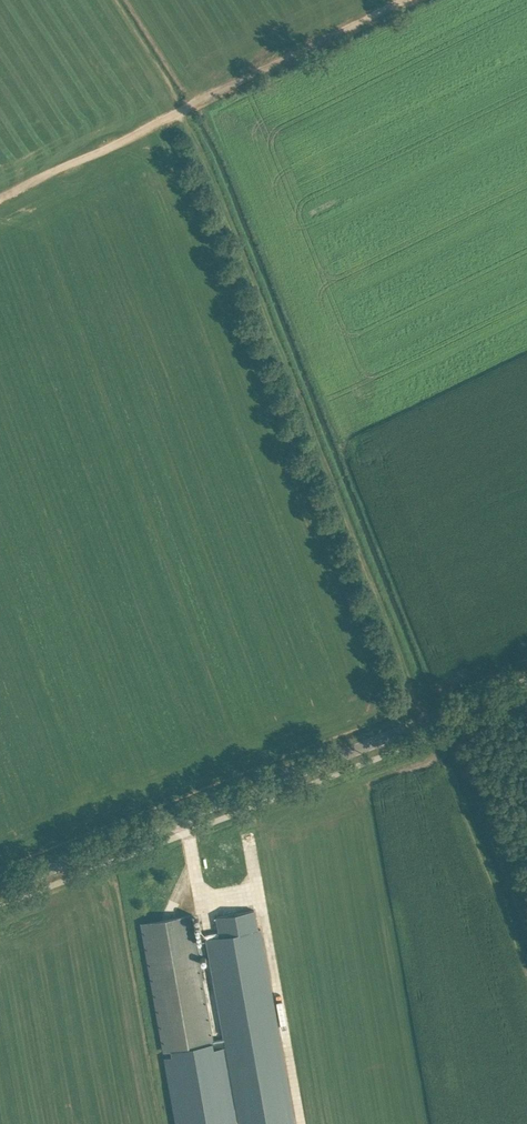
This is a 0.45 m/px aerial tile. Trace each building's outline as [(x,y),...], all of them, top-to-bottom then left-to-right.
[(258,927),(257,927),(256,921),(254,910),(216,917),(219,932),(205,934),(207,945),(224,1038),(225,1045),(240,1123),(295,1123),(258,927)] [(141,924),(163,1049),(170,1048),(212,1040),(190,915),(141,924)] [(163,1056),(176,1123),(240,1123),(225,1045),(224,1038),(212,1040),(170,1048),(172,1055),(163,1056)]
